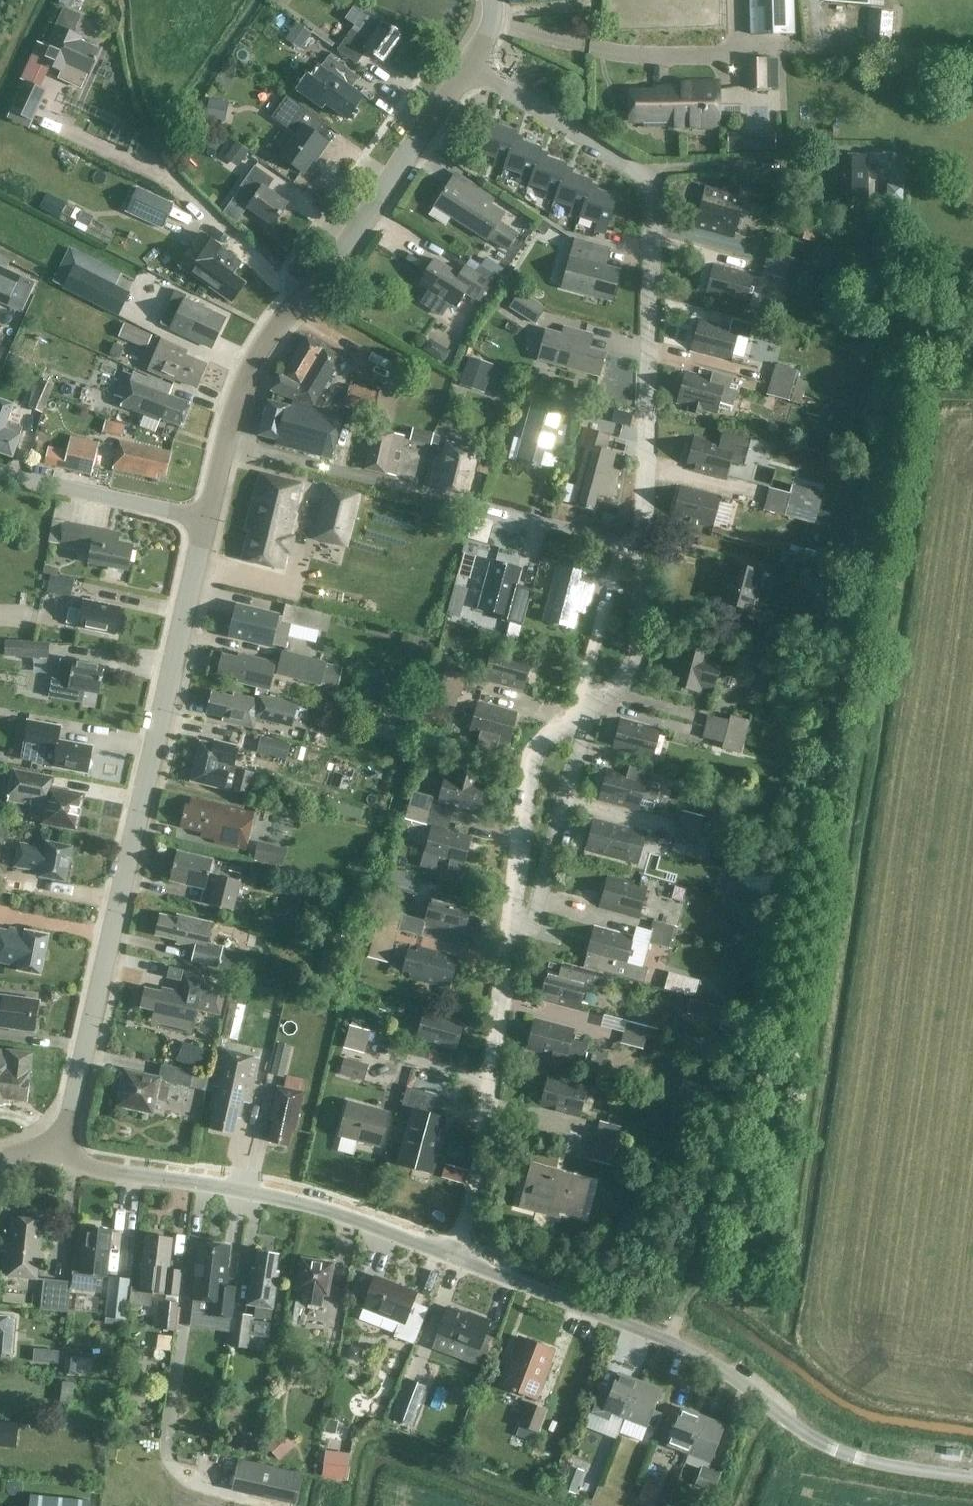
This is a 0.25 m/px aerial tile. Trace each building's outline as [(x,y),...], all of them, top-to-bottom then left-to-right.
[(751,34),(795,33),(794,0),(750,0),(751,34)] [(62,71),(59,78),(81,88),(88,73),(87,73),(93,60),(95,60),(97,58),(95,57),(98,48),(80,40),(82,36),(73,32),(82,14),(65,7),(47,46),(51,47),(44,62),(62,71)] [(367,9),(343,43),(338,50),(358,64),(368,49),(384,61),(403,34),(384,21),(367,9)] [(867,39),(892,41),(894,12),(869,10),(867,39)] [(312,33),(296,22),(285,38),(300,49),(312,33)] [(316,96),(348,119),(364,97),(342,82),(350,70),(329,56),(313,78),(323,85),(316,96)] [(779,87),(778,57),(746,58),(747,88),(779,87)] [(9,111),(33,122),(47,89),(24,78),(9,111)] [(672,115),(672,125),(718,125),(718,82),(677,83),(677,87),(654,87),(654,90),(631,91),(631,114),(654,113),(655,117),(668,117),(672,115)] [(325,122),(302,106),(287,95),(271,117),(287,128),(297,135),(281,157),(304,172),(319,151),(321,153),(329,141),(317,133),(325,122)] [(229,102),(209,98),(205,116),(225,120),(229,102)] [(515,138),(517,131),(489,122),(492,115),(491,114),(479,151),(497,157),(494,164),(505,167),(514,138),(515,138)] [(776,150),(776,134),(728,134),(728,150),(776,150)] [(543,147),(515,138),(514,138),(505,167),(522,173),(520,180),(530,184),(540,154),(541,154),(543,147)] [(249,150),(236,141),(225,157),(238,167),(249,150)] [(568,163),(541,154),(540,154),(530,184),(548,190),(545,197),(555,200),(565,170),(566,170),(568,163)] [(870,155),(832,155),(832,197),(870,198),(870,155)] [(248,206),(274,224),(289,203),(269,189),(275,179),(256,166),(242,186),(255,196),(248,206)] [(594,179),(566,170),(565,170),(555,200),(573,206),(570,213),(581,216),(591,186),(594,179)] [(895,183),(896,197),(911,196),(910,182),(895,183)] [(469,198),(448,185),(437,202),(454,213),(452,217),(488,240),(505,213),(491,204),(495,198),(477,186),(469,198)] [(734,236),(746,191),(723,185),(722,191),(706,187),(704,195),(695,226),(734,236)] [(619,195),(591,186),(581,216),(597,222),(595,229),(606,233),(619,195)] [(163,228),(174,204),(138,188),(127,211),(163,228)] [(60,218),(68,203),(46,193),(39,208),(60,218)] [(93,214),(82,208),(77,218),(88,223),(93,214)] [(805,217),(800,237),(782,233),(779,250),(801,255),(805,236),(821,240),(826,221),(805,217)] [(536,227),(545,234),(551,225),(542,218),(536,227)] [(612,299),(620,270),(606,266),(610,248),(575,238),(562,286),(612,299)] [(789,268),(792,257),(769,251),(766,262),(789,268)] [(243,262),(230,253),(221,266),(216,262),(204,280),(233,301),(246,283),(234,275),(243,262)] [(487,257),(481,265),(499,277),(504,268),(487,257)] [(789,268),(801,271),(804,260),(792,257),(789,268)] [(435,259),(420,282),(429,288),(421,302),(443,316),(452,303),(457,306),(466,292),(476,299),(485,304),(502,279),(499,277),(481,265),(477,272),(471,268),(464,278),(459,274),(435,259)] [(786,279),(789,268),(766,262),(763,273),(786,279)] [(22,312),(36,282),(0,265),(0,302),(22,312)] [(65,288),(119,316),(131,292),(116,285),(77,265),(66,287),(65,288)] [(753,276),(714,265),(706,294),(746,305),(753,276)] [(503,279),(511,284),(520,271),(512,266),(503,279)] [(509,307),(535,324),(546,307),(520,290),(509,307)] [(225,318),(185,299),(175,319),(165,314),(160,323),(212,347),(225,318)] [(731,327),(700,318),(692,350),(731,360),(739,330),(750,333),(753,324),(733,319),(731,327)] [(153,335),(124,323),(118,336),(147,348),(153,335)] [(581,367),(600,372),(605,353),(582,346),(586,332),(565,326),(563,333),(547,329),(538,359),(580,371),(581,367)] [(279,373),(271,391),(297,400),(314,405),(342,357),(306,336),(283,375),(279,373)] [(176,377),(197,386),(205,364),(184,355),(186,351),(162,340),(150,369),(175,380),(176,377)] [(110,353),(120,358),(125,346),(115,342),(110,353)] [(469,356),(459,384),(475,389),(484,392),(493,364),(469,356)] [(794,389),(797,378),(799,370),(776,364),(771,383),(794,389)] [(712,377),(686,370),(678,402),(691,406),(689,411),(702,414),(703,409),(717,413),(718,408),(732,411),(737,390),(729,388),(733,377),(713,372),(712,377)] [(132,374),(124,371),(114,395),(123,398),(121,405),(160,420),(161,417),(182,425),(190,403),(169,396),(173,385),(149,376),(148,378),(133,372),(132,374)] [(55,385),(41,379),(29,406),(42,412),(55,385)] [(791,400),(794,389),(771,383),(768,394),(791,400)] [(349,385),(345,407),(374,413),(378,391),(349,385)] [(871,398),(883,400),(884,390),(872,389),(871,398)] [(561,447),(567,426),(559,424),(564,408),(533,399),(523,439),(514,437),(508,458),(540,466),(546,443),(561,447)] [(12,456),(22,428),(7,422),(13,404),(0,400),(0,452),(12,456)] [(301,409),(269,400),(260,434),(280,440),(281,444),(295,448),(295,447),(332,457),(343,414),(302,404),(301,409)] [(612,421),(630,425),(633,412),(614,408),(612,421)] [(117,422),(114,433),(123,435),(126,424),(117,422)] [(614,491),(620,470),(612,468),(616,453),(607,450),(611,435),(581,426),(576,445),(586,447),(576,485),(579,486),(574,504),(593,509),(599,486),(614,491)] [(411,438),(438,445),(441,434),(413,427),(411,438)] [(398,451),(401,452),(405,435),(375,428),(365,468),(396,475),(400,460),(396,459),(398,451)] [(744,465),(752,437),(723,429),(720,441),(695,435),(687,466),(726,476),(730,461),(744,465)] [(97,447),(70,440),(64,468),(91,474),(97,447)] [(158,474),(165,476),(171,452),(120,440),(113,468),(156,478),(158,474)] [(431,485),(466,493),(477,451),(448,444),(443,464),(437,463),(431,485)] [(302,484),(262,473),(259,485),(258,485),(247,528),(251,529),(243,559),(282,569),(289,542),(288,541),(302,484)] [(313,538),(348,547),(362,493),(327,484),(313,538)] [(791,492),(788,504),(818,512),(824,492),(793,484),(791,492)] [(720,495),(682,485),(673,516),(712,527),(720,495)] [(788,504),(791,492),(770,487),(767,498),(788,504)] [(785,515),(788,504),(767,498),(764,509),(785,515)] [(128,570),(132,544),(106,540),(107,531),(65,523),(62,543),(91,549),(88,563),(128,570)] [(582,565),(562,559),(557,578),(554,577),(543,619),(574,627),(578,611),(586,613),(591,592),(576,588),(582,565)] [(491,560),(479,608),(503,614),(502,618),(522,624),(532,588),(517,584),(521,568),(491,560)] [(721,601),(752,610),(763,571),(731,563),(721,601)] [(74,580),(51,576),(50,581),(48,591),(71,596),(74,580)] [(121,607),(84,600),(78,627),(114,634),(115,635),(121,607)] [(323,613),(286,604),(282,620),(278,619),(279,615),(237,605),(233,622),(229,623),(228,628),(231,631),(230,636),(272,646),(272,644),(285,647),(291,623),(319,629),(323,613)] [(460,618),(463,608),(449,604),(447,614),(460,618)] [(20,656),(49,657),(49,642),(21,641),(20,656)] [(711,659),(712,653),(680,644),(670,683),(702,692),(703,687),(714,690),(717,678),(719,678),(722,670),(711,659)] [(531,658),(493,648),(484,679),(523,690),(531,658)] [(325,661),(282,651),(276,674),(320,684),(325,661)] [(275,662),(239,653),(238,657),(222,653),(218,672),(238,678),(237,682),(269,689),(275,662)] [(73,661),(61,659),(57,679),(52,679),(49,696),(82,701),(84,691),(99,693),(104,666),(73,661)] [(375,690),(381,692),(385,679),(372,675),(370,682),(375,690)] [(461,698),(463,686),(432,679),(427,699),(457,706),(458,697),(461,698)] [(233,696),(213,691),(208,712),(223,716),(222,720),(253,727),(260,699),(234,693),(233,696)] [(301,726),(308,706),(278,696),(271,716),(301,726)] [(509,743),(517,712),(478,701),(470,733),(479,735),(477,743),(496,748),(498,740),(509,743)] [(746,737),(750,720),(731,715),(729,721),(709,715),(706,726),(730,732),(746,737)] [(660,728),(621,718),(613,749),(652,759),(660,728)] [(88,772),(88,769),(92,764),(90,758),(92,747),(58,740),(61,726),(27,719),(24,735),(36,737),(32,761),(88,772)] [(741,753),(746,737),(730,732),(706,726),(703,737),(723,742),(722,748),(741,753)] [(290,743),(261,736),(257,752),(286,760),(290,743)] [(222,747),(201,742),(192,781),(248,795),(253,772),(237,768),(238,767),(233,766),(238,747),(223,743),(222,747)] [(479,781),(482,769),(456,762),(453,774),(447,772),(438,804),(477,814),(486,783),(479,781)] [(652,786),(655,772),(630,765),(628,773),(608,768),(600,800),(638,810),(641,798),(656,802),(659,788),(652,786)] [(53,777),(14,769),(8,800),(30,804),(32,799),(47,802),(43,822),(76,828),(79,810),(82,808),(84,802),(81,798),(82,795),(50,789),(53,777)] [(273,792),(299,798),(302,785),(290,782),(289,786),(275,782),(273,792)] [(429,813),(432,802),(433,796),(410,790),(405,807),(429,813)] [(215,843),(245,850),(254,813),(192,798),(190,805),(186,804),(180,827),(202,832),(201,836),(216,840),(215,843)] [(450,819),(429,813),(405,807),(402,817),(448,829),(450,819)] [(677,830),(699,836),(704,815),(682,809),(677,830)] [(783,809),(768,815),(773,827),(788,821),(783,809)] [(638,864),(647,833),(595,818),(586,850),(638,864)] [(460,876),(471,836),(432,826),(421,866),(435,870),(438,861),(449,864),(446,872),(460,876)] [(694,857),(699,836),(677,830),(672,852),(694,857)] [(39,877),(66,881),(72,846),(46,841),(45,847),(19,843),(15,866),(40,871),(39,877)] [(288,848),(258,841),(254,859),(284,866),(288,848)] [(212,860),(177,851),(170,880),(205,888),(206,886),(213,888),(209,903),(231,909),(238,881),(216,876),(209,875),(212,860)] [(229,871),(240,874),(242,867),(230,864),(229,871)] [(420,885),(424,871),(400,865),(396,879),(420,885)] [(269,889),(273,874),(260,871),(257,886),(269,889)] [(724,892),(754,900),(760,880),(729,872),(724,892)] [(647,886),(608,876),(599,907),(639,918),(647,886)] [(471,903),(432,893),(424,925),(463,935),(471,903)] [(397,930),(400,919),(377,912),(374,923),(397,930)] [(211,923),(178,915),(177,919),(161,915),(156,934),(177,939),(177,943),(194,947),(191,961),(241,972),(246,952),(206,943),(211,923)] [(336,935),(348,937),(351,921),(339,918),(336,935)] [(675,937),(678,926),(654,920),(651,931),(675,937)] [(392,949),(394,940),(397,930),(374,923),(369,943),(392,949)] [(599,961),(625,968),(634,937),(595,926),(586,957),(584,967),(597,970),(599,961)] [(24,934),(0,929),(0,962),(18,966),(18,969),(41,974),(48,935),(25,930),(24,934)] [(672,948),(675,937),(651,931),(648,942),(672,948)] [(458,957),(419,947),(418,951),(408,948),(402,971),(411,973),(410,978),(449,989),(458,957)] [(596,972),(563,963),(561,971),(549,967),(541,999),(579,1010),(586,984),(608,990),(611,980),(595,976),(596,972)] [(183,970),(170,967),(167,977),(181,981),(183,970)] [(669,971),(664,989),(695,997),(700,979),(669,971)] [(221,1016),(228,985),(186,975),(181,993),(163,989),(162,992),(146,988),(141,998),(141,1007),(154,1010),(150,1024),(193,1034),(196,1020),(194,1019),(196,1010),(221,1016)] [(0,995),(0,1025),(35,1030),(39,1001),(2,995),(2,996),(0,995)] [(463,1020),(425,1009),(416,1041),(455,1051),(463,1020)] [(575,1028),(536,1017),(527,1049),(552,1056),(551,1059),(582,1067),(588,1044),(572,1039),(575,1028)] [(648,1038),(651,1027),(628,1021),(625,1032),(648,1038)] [(364,1052),(370,1029),(347,1024),(342,1047),(364,1052)] [(645,1049),(648,1038),(625,1032),(621,1042),(645,1049)] [(184,1042),(177,1060),(205,1071),(212,1052),(184,1042)] [(291,1046),(278,1043),(271,1074),(284,1077),(291,1046)] [(6,1050),(0,1049),(0,1104),(3,1104),(4,1098),(26,1101),(27,1095),(28,1095),(29,1080),(28,1080),(29,1072),(30,1072),(32,1052),(7,1049),(6,1050)] [(260,1058),(221,1049),(212,1086),(219,1087),(214,1107),(218,1107),(213,1128),(232,1133),(236,1116),(240,1117),(243,1102),(249,1103),(260,1058)] [(340,1073),(364,1081),(371,1058),(347,1051),(340,1073)] [(166,1100),(170,1083),(207,1091),(210,1075),(161,1064),(158,1078),(127,1071),(120,1104),(152,1111),(155,1097),(166,1100)] [(295,1129),(306,1079),(287,1075),(284,1088),(277,1086),(271,1119),(274,1120),(269,1141),(287,1144),(291,1128),(295,1129)] [(588,1086),(549,1075),(541,1106),(579,1117),(588,1086)] [(439,1096),(407,1088),(401,1111),(412,1114),(399,1165),(414,1169),(415,1165),(431,1170),(445,1118),(434,1115),(439,1096)] [(375,1110),(350,1103),(352,1095),(351,1095),(338,1142),(339,1143),(341,1135),(378,1144),(376,1152),(377,1152),(390,1105),(393,1092),(381,1089),(375,1110)] [(596,1131),(619,1137),(622,1125),(599,1120),(596,1131)] [(612,1164),(619,1137),(596,1131),(589,1158),(612,1164)] [(445,1164),(442,1177),(465,1183),(468,1170),(445,1164)] [(588,1181),(532,1167),(522,1205),(557,1215),(558,1209),(579,1215),(588,1181)] [(43,1221),(13,1218),(10,1243),(4,1242),(1,1275),(36,1278),(43,1221)] [(105,1276),(111,1231),(99,1229),(94,1227),(88,1228),(85,1228),(83,1249),(80,1256),(82,1257),(80,1273),(72,1272),(70,1287),(102,1291),(103,1276),(105,1276)] [(160,1235),(155,1234),(153,1236),(148,1236),(146,1257),(142,1257),(142,1261),(139,1262),(139,1267),(141,1269),(139,1290),(178,1294),(181,1271),(169,1269),(170,1255),(166,1254),(168,1238),(163,1237),(160,1235)] [(228,1247),(199,1244),(193,1298),(213,1300),(211,1314),(233,1317),(236,1288),(224,1287),(228,1247)] [(277,1255),(259,1252),(255,1273),(251,1272),(246,1304),(272,1308),(278,1271),(274,1271),(277,1255)] [(321,1293),(326,1293),(331,1264),(302,1259),(301,1262),(299,1265),(300,1270),(297,1288),(304,1290),(301,1302),(319,1305),(321,1293)] [(131,1279),(110,1276),(105,1315),(126,1317),(131,1279)] [(415,1343),(428,1308),(413,1302),(417,1293),(374,1277),(359,1318),(395,1332),(394,1336),(415,1343)] [(70,1281),(44,1278),(41,1308),(67,1311),(70,1281)] [(178,1302),(162,1300),(159,1329),(175,1330),(178,1302)] [(477,1316),(476,1318),(448,1308),(438,1333),(467,1344),(463,1355),(486,1364),(496,1339),(484,1334),(489,1321),(477,1316)] [(253,1316),(233,1313),(233,1317),(229,1345),(248,1348),(253,1316)] [(12,1354),(16,1317),(0,1316),(0,1353),(12,1354)] [(501,1385),(536,1399),(555,1351),(520,1337),(501,1385)] [(47,1349),(46,1361),(59,1362),(59,1350),(47,1349)] [(66,1356),(64,1373),(75,1374),(77,1358),(66,1356)] [(613,1411),(626,1416),(639,1383),(617,1374),(607,1399),(598,1395),(591,1414),(609,1421),(613,1411)] [(391,1418),(414,1427),(429,1387),(406,1378),(391,1418)] [(52,1403),(72,1405),(74,1382),(54,1380),(52,1403)] [(648,1425),(661,1391),(639,1383),(626,1416),(648,1425)] [(519,1425),(538,1433),(547,1410),(528,1403),(519,1425)] [(690,1452),(703,1418),(680,1410),(667,1443),(690,1452)] [(324,1431),(336,1434),(338,1421),(327,1418),(324,1431)] [(703,1418),(690,1452),(712,1460),(725,1427),(703,1418)] [(15,1447),(18,1421),(0,1420),(0,1446),(15,1447)] [(281,1430),(265,1444),(279,1459),(295,1445),(281,1430)] [(331,1473),(354,1476),(359,1441),(336,1438),(331,1473)] [(303,1472),(239,1458),(232,1491),(296,1505),(303,1472)] [(575,1492),(584,1470),(571,1465),(562,1487),(575,1492)] [(702,1468),(696,1484),(713,1490),(714,1491),(721,1473),(720,1472),(709,1468),(702,1465),(701,1468),(702,1468)] [(660,1487),(645,1481),(638,1498),(653,1503),(660,1487)] [(90,1500),(30,1494),(29,1505),(90,1505),(90,1500)]
